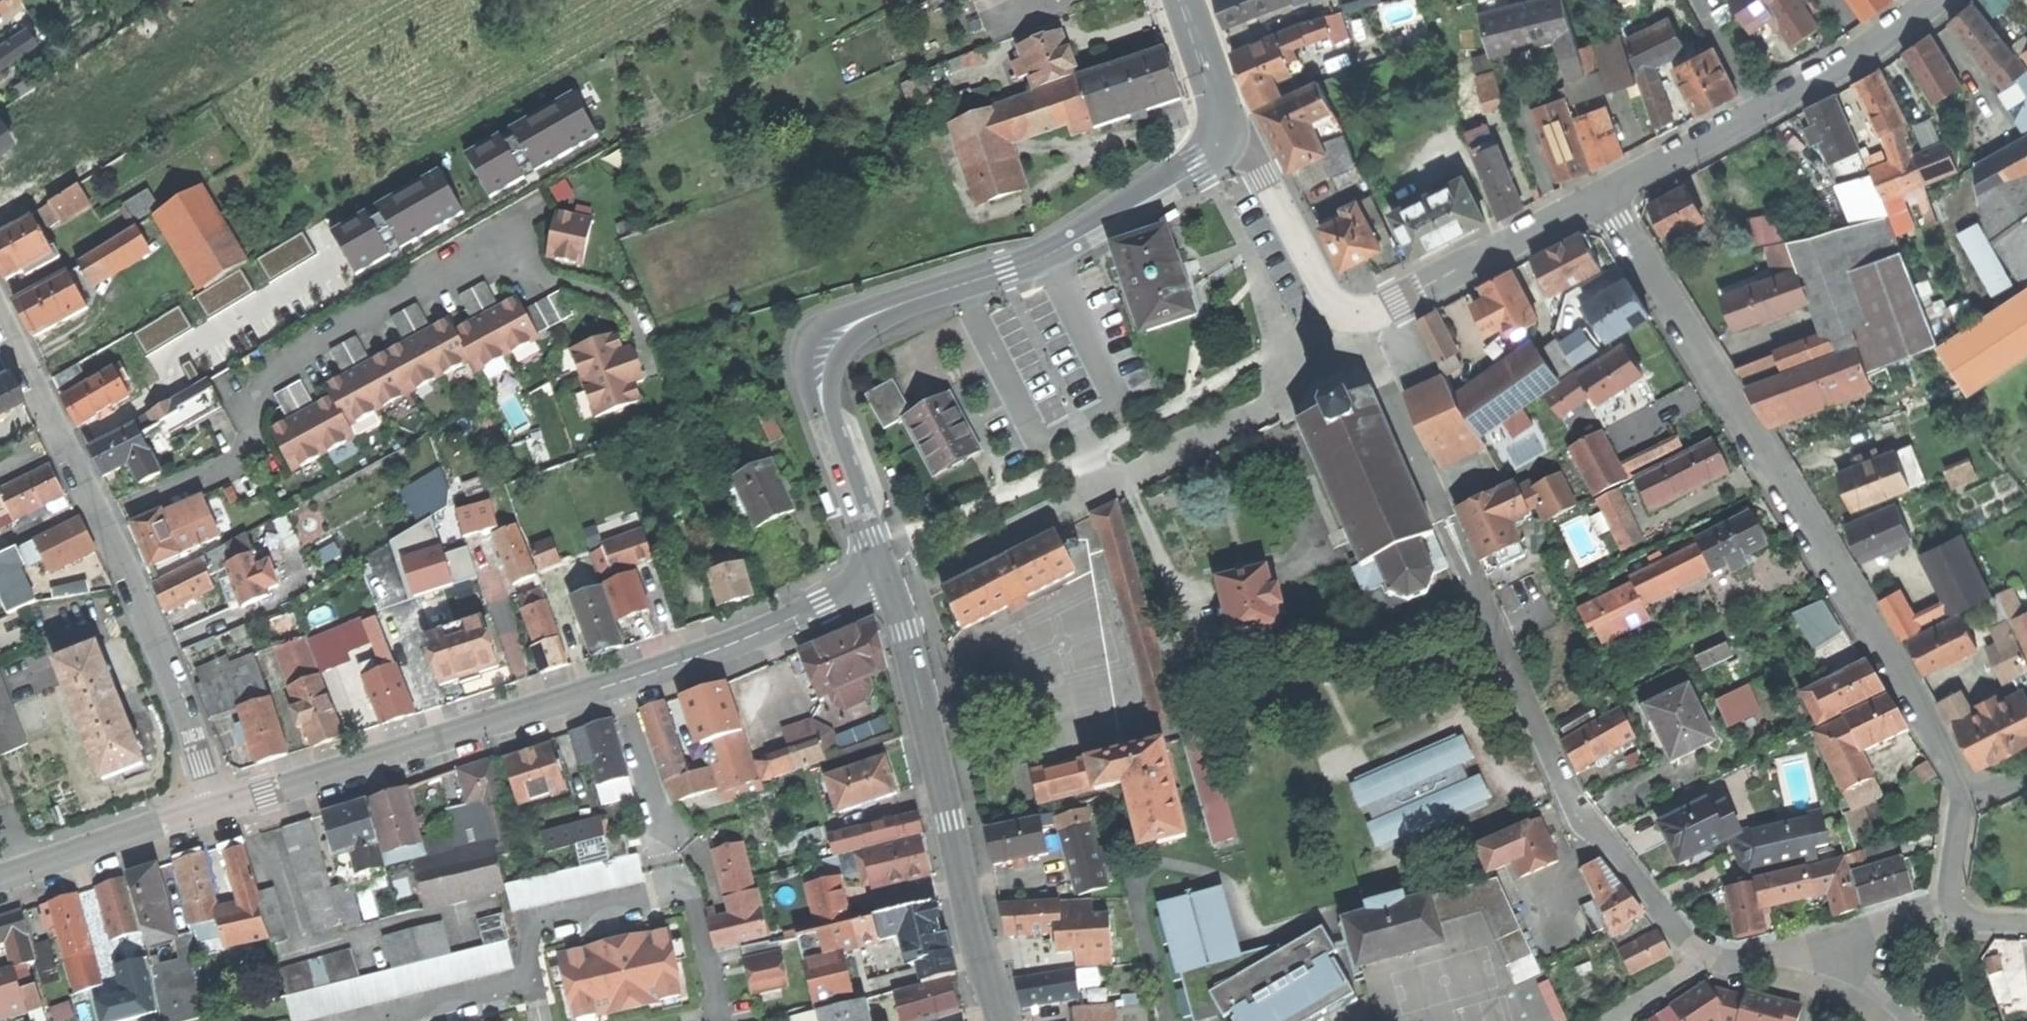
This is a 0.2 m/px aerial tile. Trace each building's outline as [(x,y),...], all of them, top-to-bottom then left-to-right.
[(1220,12),(1225,26),(1291,0),(1215,0),(1220,12)] [(1586,72),(1579,50),(1563,0),(1542,0),(1480,16),(1491,55),(1559,38),(1571,77),(1586,72)] [(1766,7),(1791,45),(1799,40),(1820,26),(1802,0),(1733,0),(1730,2),(1743,22),(1751,17),(1766,7)] [(1864,21),(1875,14),(1894,0),(1850,0),(1864,21)] [(1973,4),(1988,22),(2011,4),(2008,0),(1978,0),(1973,4)] [(2003,91),(2026,71),(2026,70),(1988,22),(1973,4),(1961,15),(1950,23),(2003,91)] [(1332,37),(1335,45),(1348,39),(1340,12),(1326,16),(1332,37)] [(1315,43),(1332,37),(1326,16),(1301,22),(1307,41),(1313,39),(1315,43)] [(1759,29),(1751,17),(1743,22),(1751,35),(1759,29)] [(1638,72),(1636,73),(1654,126),(1672,121),(1653,66),(1674,55),(1679,66),(1674,70),(1698,115),(1705,111),(1736,94),(1713,48),(1710,50),(1698,56),(1692,45),(1685,49),(1669,20),(1627,42),(1638,72)] [(26,22),(0,39),(0,62),(36,38),(26,22)] [(1293,47),(1307,41),(1301,22),(1275,33),(1276,37),(1288,63),(1298,58),(1293,47)] [(1033,90),(1075,75),(1074,70),(1076,70),(1072,57),(1069,50),(1067,51),(1061,34),(1019,50),(1026,69),(1020,71),(1022,77),(1028,75),(1033,90)] [(1934,104),(1963,86),(1931,35),(1918,43),(1903,53),(1934,104)] [(1566,83),(1573,104),(1636,83),(1620,36),(1579,50),(1586,72),(1587,76),(1566,83)] [(1292,73),(1288,63),(1276,37),(1233,54),(1241,72),(1257,108),(1281,97),(1273,82),(1293,74),(1292,73)] [(1332,37),(1315,43),(1318,51),(1335,45),(1332,37)] [(1078,78),(1093,129),(1181,99),(1173,77),(1163,50),(1078,78)] [(1302,69),(1298,58),(1288,63),(1292,73),(1302,69)] [(1887,132),(1904,124),(1906,124),(1880,70),(1866,78),(1853,85),(1879,137),(1887,132)] [(2003,91),(1998,93),(2026,131),(2026,71),(2003,91)] [(1071,137),(1093,129),(1078,78),(992,110),(978,115),(960,121),(952,124),(979,204),(1021,190),(1002,135),(1048,133),(1067,126),(1071,137)] [(921,132),(939,126),(921,79),(903,86),(921,132)] [(1318,82),(1258,110),(1274,139),(1282,154),(1301,191),(1326,179),(1357,166),(1343,127),(1333,112),(1318,82)] [(1473,153),(1500,219),(1512,213),(1522,208),(1498,144),(1494,145),(1481,112),(1505,105),(1499,87),(1454,100),(1475,153),(1473,153)] [(20,89),(0,102),(0,142),(11,134),(4,122),(29,105),(20,89)] [(985,90),(972,95),(978,115),(992,110),(985,90)] [(952,97),(960,121),(978,115),(972,95),(970,91),(952,97)] [(469,153),(494,197),(601,136),(576,92),(469,153)] [(1814,128),(1820,140),(1830,165),(1859,152),(1846,122),(1834,95),(1806,109),(1814,128)] [(1533,109),(1559,181),(1567,178),(1589,170),(1571,116),(1573,115),(1566,98),(1533,109)] [(1575,117),(1594,169),(1613,160),(1624,154),(1606,106),(1575,117)] [(1894,163),(1913,155),(1904,124),(1887,132),(1894,163)] [(1813,144),(1820,140),(1814,128),(1807,131),(1813,144)] [(1996,240),(2026,218),(2026,138),(1976,168),(1980,204),(1985,230),(1990,244),(1996,240)] [(1947,141),(1913,155),(1924,182),(1958,169),(1947,141)] [(1840,185),(1871,172),(1865,159),(1863,160),(1859,152),(1830,165),(1840,185)] [(1882,152),(1865,159),(1871,172),(1888,165),(1882,152)] [(1924,182),(1913,155),(1894,163),(1888,165),(1871,172),(1883,199),(1899,193),(1924,182)] [(397,253),(468,212),(443,167),(334,229),(360,275),(397,253)] [(1360,167),(1333,178),(1339,191),(1366,180),(1360,167)] [(1883,199),(1871,172),(1840,185),(1838,186),(1841,193),(1850,221),(1887,210),(1883,199)] [(89,193),(80,176),(40,202),(51,221),(62,216),(60,211),(89,193)] [(200,177),(158,204),(205,282),(247,255),(200,177)] [(1463,178),(1393,214),(1415,256),(1448,240),(1485,220),(1463,178)] [(123,194),(132,212),(158,199),(149,181),(123,194)] [(1937,221),(1924,182),(1899,193),(1903,203),(1905,202),(1909,200),(1911,206),(1919,203),(1926,224),(1937,221)] [(1671,238),(1705,220),(1687,186),(1653,204),(1661,219),(1671,238)] [(1827,227),(1850,221),(1841,193),(1819,201),(1827,227)] [(1903,203),(1899,193),(1883,199),(1887,210),(1889,215),(1897,235),(1915,228),(1905,202),(1903,203)] [(1358,201),(1344,208),(1347,214),(1320,227),(1330,247),(1342,269),(1383,248),(1358,201)] [(1176,212),(1173,208),(1155,219),(1159,226),(1173,218),(1178,215),(1176,212)] [(35,211),(0,230),(0,262),(6,273),(25,263),(28,270),(61,251),(50,231),(46,234),(35,211)] [(1791,212),(1746,219),(1750,245),(1795,238),(1791,212)] [(559,213),(558,221),(575,225),(577,217),(559,213)] [(1837,352),(1859,345),(1854,330),(1868,324),(1851,270),(1903,252),(1897,235),(1889,215),(1806,240),(1790,243),(1799,271),(1806,292),(1811,303),(1821,335),(1829,332),(1836,350),(1837,352)] [(550,258),(585,265),(594,220),(577,217),(575,225),(558,221),(550,258)] [(1996,240),(2026,283),(2026,218),(1996,240)] [(78,256),(90,274),(149,238),(138,219),(78,256)] [(1992,296),(2012,285),(1978,224),(1959,235),(1992,296)] [(1183,253),(1176,255),(1174,248),(1172,249),(1165,228),(1113,246),(1142,330),(1194,313),(1186,291),(1188,291),(1186,284),(1193,282),(1189,270),(1183,253)] [(256,259),(270,283),(317,255),(302,231),(256,259)] [(1541,277),(1549,291),(1551,295),(1601,269),(1591,250),(1592,245),(1586,235),(1582,233),(1556,247),(1532,259),(1541,277)] [(1769,245),(1778,278),(1799,271),(1790,243),(1769,245)] [(1854,330),(1859,345),(1870,374),(1937,345),(1903,252),(1851,270),(1868,324),(1854,330)] [(88,301),(69,266),(19,293),(30,315),(37,329),(88,301)] [(194,297),(208,321),(255,293),(241,269),(194,297)] [(1508,336),(1538,320),(1512,269),(1481,285),(1487,297),(1474,304),(1482,319),(1489,332),(1502,325),(1508,336)] [(1811,303),(1806,292),(1799,271),(1778,278),(1726,296),(1732,313),(1738,330),(1811,303)] [(1543,294),(1549,291),(1541,277),(1536,280),(1543,294)] [(1602,295),(1586,305),(1608,341),(1649,316),(1637,296),(1627,280),(1611,289),(1602,295)] [(539,336),(526,312),(523,306),(508,315),(504,308),(502,309),(488,283),(474,290),(511,356),(541,340),(539,336)] [(1599,290),(1602,295),(1611,289),(1608,284),(1599,290)] [(2026,358),(2026,289),(1937,349),(1969,397),(2026,358)] [(477,331),(462,339),(474,361),(480,373),(511,356),(474,290),(462,297),(476,323),(473,325),(477,331)] [(526,312),(539,336),(576,316),(564,294),(563,292),(526,312)] [(520,299),(504,308),(508,315),(523,306),(520,299)] [(455,327),(440,335),(436,329),(435,330),(421,304),(407,312),(443,378),(474,361),(462,339),(458,333),(455,327)] [(133,333),(147,357),(194,329),(180,306),(133,333)] [(1417,321),(1439,363),(1456,354),(1458,353),(1436,311),(1417,321)] [(406,346),(410,352),(394,360),(413,395),(443,378),(407,312),(394,318),(408,345),(406,346)] [(452,321),(436,329),(440,335),(455,327),(452,321)] [(473,325),(458,333),(462,339),(477,331),(473,325)] [(1821,335),(1737,370),(1742,378),(1748,386),(1797,366),(1836,350),(1829,332),(1821,335)] [(1576,364),(1597,349),(1586,333),(1565,348),(1576,364)] [(574,352),(586,385),(642,364),(634,349),(626,351),(619,335),(574,352)] [(360,337),(346,345),(382,411),(413,395),(394,360),(379,368),(376,362),(374,363),(360,337)] [(1540,353),(1556,378),(1576,364),(1565,348),(1559,340),(1540,353)] [(336,399),(339,405),(351,428),(382,411),(346,345),(334,352),(348,378),(345,379),(348,385),(333,394),(336,399)] [(1623,345),(1578,374),(1591,394),(1598,404),(1643,375),(1636,364),(1623,345)] [(1870,374),(1859,345),(1837,352),(1797,366),(1748,386),(1766,417),(1811,400),(1870,377),(1870,374)] [(406,346),(391,354),(394,360),(410,352),(406,346)] [(1559,381),(1556,378),(1540,353),(1536,349),(1459,403),(1480,435),(1559,381)] [(391,354),(376,362),(379,368),(394,360),(391,354)] [(1456,354),(1439,363),(1445,374),(1462,365),(1456,354)] [(598,418),(643,402),(637,385),(645,382),(642,364),(586,385),(598,418)] [(19,399),(5,369),(0,371),(0,408),(19,399)] [(79,426),(130,397),(115,370),(64,398),(72,414),(79,426)] [(1591,394),(1578,374),(1577,371),(1545,394),(1560,416),(1591,394)] [(1486,444),(1480,435),(1459,403),(1445,375),(1405,393),(1419,424),(1430,448),(1433,446),(1442,466),(1486,444)] [(329,387),(333,394),(348,385),(345,379),(329,387)] [(936,475),(981,451),(963,418),(949,392),(912,412),(894,379),(865,394),(868,401),(884,427),(904,416),(936,475)] [(191,428),(226,408),(212,381),(156,413),(157,415),(137,426),(138,429),(93,452),(100,466),(106,478),(127,468),(129,474),(137,470),(145,485),(164,476),(146,441),(165,431),(176,450),(197,439),(191,428)] [(351,428),(339,405),(323,414),(320,408),(318,409),(304,383),(291,390),(327,456),(357,439),(351,428)] [(324,457),(327,456),(291,390),(277,397),(291,423),(273,433),(295,473),(324,457)] [(1434,575),(1449,569),(1370,391),(1348,402),(1346,398),(1320,409),(1322,413),(1298,424),(1361,567),(1353,570),(1374,618),(1427,594),(1434,575)] [(336,399),(320,408),(323,414),(339,405),(336,399)] [(772,442),(785,436),(773,410),(760,416),(772,442)] [(1513,437),(1534,423),(1525,410),(1504,424),(1513,437)] [(1594,497),(1624,482),(1617,469),(1600,434),(1570,449),(1594,497)] [(1617,469),(1624,482),(1684,452),(1677,439),(1617,469)] [(1633,482),(1649,514),(1727,473),(1722,464),(1711,442),(1633,482)] [(1912,445),(1896,451),(1910,487),(1926,481),(1912,445)] [(1853,509),(1910,487),(1896,451),(1880,458),(1877,449),(1856,456),(1860,466),(1839,474),(1845,488),(1853,509)] [(1945,469),(1952,488),(1978,478),(1971,459),(1945,469)] [(739,493),(751,519),(756,529),(775,520),(795,511),(786,492),(792,489),(787,478),(781,480),(772,461),(733,479),(739,493)] [(10,514),(14,521),(28,513),(31,520),(40,515),(47,512),(45,506),(65,496),(50,466),(0,490),(0,493),(10,514)] [(441,470),(401,495),(419,525),(447,508),(449,491),(441,470)] [(1517,490),(1526,511),(1541,505),(1549,521),(1576,508),(1560,475),(1532,488),(1530,484),(1517,490)] [(1528,515),(1526,511),(1517,490),(1514,486),(1458,512),(1472,542),(1482,562),(1495,556),(1519,544),(1510,524),(1528,515)] [(1634,521),(1619,489),(1596,501),(1621,553),(1643,541),(1634,521)] [(834,513),(838,512),(829,492),(822,495),(828,510),(830,515),(834,513)] [(10,514),(0,493),(0,519),(10,514)] [(737,525),(751,519),(739,493),(725,499),(737,525)] [(151,566),(220,536),(204,500),(165,517),(163,513),(133,525),(146,553),(151,566)] [(484,532),(500,527),(492,503),(460,514),(468,538),(484,532)] [(1154,726),(1177,720),(1177,717),(1164,671),(1161,662),(1155,637),(1117,503),(1092,516),(1102,537),(1154,726)] [(1861,560),(1911,540),(1897,507),(1847,527),(1861,560)] [(1697,547),(1710,572),(1711,575),(1728,567),(1731,573),(1746,566),(1742,559),(1765,547),(1759,534),(1749,515),(1695,542),(1697,547)] [(34,541),(41,554),(50,573),(82,557),(95,551),(79,519),(34,541)] [(516,584),(536,576),(516,525),(512,527),(514,533),(498,539),(516,584)] [(528,541),(539,569),(560,561),(550,532),(528,541)] [(602,543),(603,546),(611,571),(639,562),(653,557),(644,532),(627,538),(626,534),(602,543)] [(1027,598),(1075,574),(1055,535),(943,591),(963,630),(1008,608),(1027,598)] [(1949,602),(1955,614),(1990,597),(1961,536),(1924,553),(1949,602)] [(228,548),(234,562),(252,555),(244,538),(228,548)] [(19,548),(25,560),(25,561),(41,554),(34,541),(19,548)] [(1525,557),(1519,544),(1495,556),(1501,569),(1525,557)] [(600,575),(611,571),(603,546),(592,554),(600,575)] [(19,548),(18,547),(0,556),(0,597),(9,615),(23,608),(36,602),(17,564),(25,560),(19,548)] [(1642,605),(1710,572),(1697,547),(1630,580),(1633,586),(1642,605)] [(223,567),(234,562),(228,548),(202,562),(208,577),(224,569),(223,567)] [(407,580),(413,596),(453,584),(443,549),(402,563),(407,580)] [(257,568),(252,555),(234,562),(223,567),(224,569),(227,576),(239,604),(241,608),(269,596),(267,591),(278,586),(268,563),(257,568)] [(706,561),(709,573),(727,568),(724,556),(706,561)] [(214,589),(208,577),(202,562),(153,585),(161,603),(166,612),(214,589)] [(727,568),(709,573),(719,607),(728,604),(752,597),(742,563),(727,568)] [(481,576),(489,602),(510,596),(502,570),(481,576)] [(1278,624),(1277,616),(1283,615),(1273,574),(1266,575),(1265,570),(1241,576),(1218,581),(1231,635),(1278,624)] [(636,615),(648,611),(635,573),(604,584),(617,621),(636,615)] [(231,607),(239,604),(227,576),(219,580),(225,595),(231,607)] [(52,591),(54,600),(91,593),(87,582),(52,591)] [(1642,605),(1633,586),(1579,612),(1586,628),(1592,625),(1601,643),(1649,620),(1645,611),(1642,605)] [(623,646),(602,588),(572,598),(593,657),(605,653),(623,646)] [(2014,588),(1998,595),(2009,620),(2025,613),(2014,588)] [(554,669),(567,664),(544,603),(545,603),(540,590),(517,599),(535,646),(532,647),(540,673),(554,669)] [(1901,641),(1955,614),(1949,602),(1913,620),(1897,593),(1886,599),(1879,602),(1901,641)] [(1991,628),(2009,620),(1998,595),(1980,603),(1991,628)] [(1031,606),(1027,598),(1008,608),(1012,615),(1021,611),(1031,606)] [(1828,598),(1797,615),(1817,651),(1847,634),(1828,598)] [(2025,613),(2009,620),(2012,626),(2015,633),(2026,660),(2026,612),(2025,613)] [(258,654),(278,648),(301,639),(293,613),(250,627),(258,654)] [(1978,647),(1963,615),(1910,641),(1925,673),(1940,666),(1978,647)] [(378,659),(382,669),(397,663),(380,618),(364,624),(372,644),(378,659)] [(456,628),(454,622),(441,626),(442,632),(427,638),(443,685),(462,679),(463,683),(471,680),(481,677),(480,673),(500,667),(484,618),(456,628)] [(362,619),(306,641),(320,675),(352,663),(348,654),(372,644),(364,624),(362,619)] [(819,697),(828,693),(869,676),(885,669),(881,649),(877,629),(866,624),(801,652),(819,697)] [(2026,672),(2026,660),(2015,633),(2012,626),(1996,632),(2002,646),(1990,651),(2004,682),(2015,677),(2026,672)] [(293,685),(320,675),(306,641),(305,638),(301,639),(278,648),(293,685)] [(1727,644),(1697,659),(1701,670),(1732,656),(1727,644)] [(97,649),(58,665),(104,780),(143,765),(119,704),(97,649)] [(196,671),(202,686),(258,665),(255,656),(225,667),(223,661),(196,671)] [(363,677),(382,669),(378,659),(359,666),(363,677)] [(397,663),(382,669),(363,677),(383,726),(390,723),(417,713),(397,663)] [(1811,714),(1821,709),(1827,722),(1884,694),(1866,663),(1841,675),(1838,670),(1834,672),(1828,675),(1830,681),(1802,695),(1811,714)] [(212,722),(240,710),(269,700),(258,665),(202,686),(198,688),(212,722)] [(2026,697),(2026,672),(2015,677),(2021,693),(2024,691),(2026,697)] [(297,708),(304,726),(313,748),(320,746),(344,736),(320,675),(293,685),(289,687),(297,708)] [(27,744),(0,676),(0,756),(1,756),(27,744)] [(869,676),(828,693),(833,706),(844,710),(869,700),(873,687),(869,676)] [(702,745),(715,740),(741,731),(725,684),(688,696),(681,699),(687,717),(692,715),(702,745)] [(1716,702),(1728,729),(1759,714),(1747,687),(1716,702)] [(1714,742),(1689,689),(1647,709),(1667,751),(1673,762),(1714,742)] [(1976,719),(1975,717),(1962,691),(1938,703),(1952,731),(1958,728),(1976,719)] [(1975,717),(1976,719),(1958,728),(1970,751),(1979,767),(2026,743),(2026,697),(2024,691),(2021,693),(1999,704),(1995,697),(1978,706),(1982,713),(1975,717)] [(1599,704),(1605,714),(1620,706),(1616,696),(1599,704)] [(1842,794),(1874,780),(1861,753),(1906,731),(1898,717),(1887,699),(1813,733),(1842,794)] [(269,700),(240,710),(245,725),(250,742),(256,764),(266,761),(287,755),(269,700)] [(665,783),(667,782),(688,775),(664,704),(657,706),(641,711),(665,783)] [(1566,736),(1597,718),(1590,706),(1559,723),(1566,736)] [(298,729),(304,726),(297,708),(290,710),(298,729)] [(1608,754),(1636,738),(1622,709),(1562,743),(1572,765),(1576,773),(1594,762),(1608,754)] [(1804,712),(1792,718),(1801,738),(1813,732),(1804,712)] [(892,718),(840,728),(842,741),(895,731),(892,718)] [(783,730),(788,750),(818,741),(824,758),(841,753),(835,732),(811,720),(783,730)] [(598,788),(627,779),(612,721),(590,728),(582,730),(598,788)] [(1211,842),(1232,836),(1200,724),(1180,730),(1211,842)] [(243,745),(250,742),(245,725),(238,728),(243,745)] [(712,769),(718,788),(720,794),(733,790),(736,799),(764,790),(760,779),(754,762),(743,731),(741,731),(715,740),(723,765),(712,769)] [(794,768),(824,758),(818,741),(788,750),(794,768)] [(1383,846),(1484,803),(1474,780),(1468,782),(1461,766),(1466,763),(1457,741),(1357,784),(1383,846)] [(1031,774),(1038,805),(1122,783),(1139,850),(1185,838),(1162,743),(1088,762),(1087,759),(1057,767),(1031,774)] [(520,804),(565,789),(551,747),(533,752),(506,761),(520,804)] [(760,779),(794,768),(788,750),(754,762),(760,779)] [(1611,759),(1608,754),(1594,762),(1596,766),(1602,768),(1610,763),(1611,759)] [(483,803),(496,848),(498,858),(514,855),(494,759),(458,771),(463,789),(467,806),(483,803)] [(884,761),(826,781),(831,800),(833,800),(838,815),(895,795),(892,785),(884,761)] [(1927,763),(1915,770),(1924,784),(1935,776),(1927,763)] [(674,803),(718,788),(712,769),(708,770),(708,769),(688,775),(667,782),(674,803)] [(1874,780),(1842,794),(1850,812),(1863,807),(1882,798),(1874,780)] [(386,857),(421,847),(418,833),(406,790),(402,791),(370,800),(386,857)] [(1680,862),(1725,840),(1711,811),(1706,802),(1661,824),(1673,848),(1680,862)] [(424,858),(426,864),(496,848),(483,803),(467,806),(450,809),(453,825),(418,833),(421,847),(424,858)] [(357,885),(387,876),(384,869),(367,804),(330,814),(323,816),(335,858),(349,854),(357,885)] [(1711,811),(1725,840),(1735,835),(1734,833),(1721,806),(1711,811)] [(1874,833),(1863,807),(1850,812),(1844,815),(1854,841),(1874,833)] [(1078,895),(1106,887),(1085,810),(1057,817),(1078,895)] [(1760,822),(1760,824),(1761,830),(1786,823),(1787,829),(1824,823),(1822,810),(1760,822)] [(832,856),(923,835),(918,812),(891,820),(827,837),(832,856)] [(578,846),(582,867),(608,861),(604,840),(605,839),(601,814),(548,841),(548,854),(578,846)] [(1026,858),(1047,854),(1040,820),(986,831),(992,865),(999,863),(1014,860),(1015,866),(1027,864),(1026,858)] [(1548,839),(1540,820),(1477,848),(1484,864),(1489,873),(1495,871),(1514,862),(1521,878),(1558,862),(1548,839)] [(283,829),(316,933),(344,925),(332,889),(311,821),(283,829)] [(1814,849),(1828,845),(1824,823),(1787,829),(1786,823),(1761,830),(1762,835),(1742,844),(1733,853),(1746,878),(1818,865),(1814,849)] [(1725,840),(1733,853),(1742,844),(1762,835),(1761,830),(1760,824),(1756,826),(1734,833),(1735,835),(1725,840)] [(798,850),(823,841),(819,829),(794,838),(798,850)] [(627,847),(640,844),(637,833),(625,836),(627,847)] [(505,885),(512,913),(643,882),(636,855),(628,857),(627,852),(623,836),(605,839),(604,840),(608,861),(582,867),(505,885)] [(870,889),(927,875),(924,859),(920,840),(863,856),(870,889)] [(225,855),(246,849),(244,842),(224,848),(219,849),(221,856),(225,855)] [(1864,850),(1868,868),(1902,858),(1897,842),(1864,850)] [(731,898),(754,891),(743,844),(714,851),(718,868),(726,899),(731,898)] [(424,858),(421,847),(386,857),(389,868),(412,861),(424,858)] [(425,909),(504,891),(498,858),(496,848),(426,864),(424,858),(412,861),(414,868),(425,909)] [(260,895),(246,849),(225,855),(241,908),(241,909),(258,904),(262,903),(260,895)] [(1851,873),(1868,868),(1864,850),(1846,855),(1851,873)] [(199,926),(219,921),(220,920),(218,914),(203,853),(175,862),(192,927),(199,926)] [(1868,868),(1851,873),(1861,908),(1889,899),(1911,892),(1902,858),(1868,868)] [(1628,928),(1625,922),(1643,913),(1637,906),(1601,860),(1582,870),(1612,937),(1628,928)] [(1858,909),(1844,860),(1807,871),(1755,880),(1756,883),(1726,888),(1736,936),(1766,930),(1762,910),(1792,902),(1828,892),(1834,916),(1858,909)] [(425,909),(414,868),(412,861),(389,868),(384,869),(387,876),(398,916),(425,909)] [(148,946),(176,938),(172,922),(156,870),(139,875),(128,878),(148,946)] [(836,879),(809,886),(820,931),(847,924),(836,879)] [(1431,898),(1437,923),(1483,910),(1516,984),(1540,973),(1537,965),(1498,879),(1431,898)] [(98,888),(113,938),(140,931),(125,880),(108,885),(98,888)] [(348,884),(332,889),(344,925),(345,930),(361,926),(348,884)] [(756,889),(754,891),(731,898),(736,916),(718,920),(715,909),(707,912),(716,949),(769,936),(763,909),(761,910),(756,889)] [(1200,1009),(1216,1004),(1210,994),(1281,953),(1279,945),(1238,956),(1220,890),(1163,906),(1166,916),(1157,919),(1164,946),(1174,943),(1176,952),(1167,955),(1174,981),(1183,979),(1186,989),(1178,991),(1184,1018),(1193,1015),(1201,1013),(1200,1009)] [(258,904),(269,939),(271,947),(287,942),(272,891),(260,895),(262,903),(258,904)] [(50,903),(76,994),(103,985),(77,895),(61,900),(50,903)] [(1437,923),(1431,898),(1404,905),(1402,896),(1369,905),(1366,896),(1342,902),(1347,920),(1346,921),(1359,967),(1401,955),(1443,943),(1437,923)] [(1075,952),(1076,969),(1111,966),(1108,915),(1091,916),(1091,899),(1000,904),(1007,934),(1015,934),(1033,933),(1033,940),(1041,939),(1040,933),(1055,932),(1056,953),(1075,952)] [(241,908),(218,914),(220,920),(219,921),(223,939),(226,949),(269,939),(258,904),(241,909),(241,908)] [(820,931),(800,935),(817,1009),(854,1000),(843,949),(900,935),(907,961),(913,965),(918,964),(923,983),(955,975),(950,953),(943,956),(938,933),(931,904),(847,924),(820,931)] [(22,992),(33,989),(26,965),(32,964),(35,961),(35,957),(22,913),(4,919),(0,920),(0,946),(7,944),(15,972),(22,992)] [(478,922),(484,947),(506,942),(510,941),(504,915),(478,922)] [(223,939),(219,921),(199,926),(203,944),(223,939)] [(443,924),(386,938),(393,970),(450,956),(443,924)] [(1216,1004),(1222,1015),(1224,1018),(1234,1013),(1236,1017),(1232,1020),(1233,1020),(1306,1020),(1310,1019),(1311,1020),(1323,1020),(1324,1020),(1321,1015),(1327,1012),(1326,1009),(1344,999),(1348,1007),(1358,1002),(1334,960),(1329,963),(1327,959),(1337,954),(1322,929),(1281,953),(1210,994),(1216,1004)] [(684,998),(669,932),(618,943),(557,956),(571,1020),(580,1020),(684,998)] [(1630,975),(1670,953),(1657,932),(1620,952),(1630,975)] [(197,933),(176,938),(183,962),(188,961),(204,956),(197,933)] [(744,959),(782,951),(779,939),(741,948),(744,959)] [(42,986),(60,981),(49,941),(35,945),(38,956),(38,960),(35,964),(42,986)] [(285,998),(291,1020),(308,1020),(513,970),(506,942),(484,947),(450,956),(393,970),(285,998)] [(360,977),(351,949),(279,972),(286,995),(287,996),(360,977)] [(790,986),(782,951),(744,959),(746,969),(752,994),(790,986)] [(117,968),(123,992),(97,1000),(102,1020),(124,1020),(157,1012),(152,976),(148,960),(117,968)] [(188,961),(183,962),(153,969),(162,1020),(186,1020),(204,1016),(188,961)] [(1044,1003),(1079,997),(1074,971),(1016,980),(1019,999),(1021,1008),(1045,1004),(1044,1003)] [(28,1011),(22,992),(15,972),(0,977),(0,1020),(28,1011)] [(902,1020),(923,1020),(958,1012),(955,998),(950,980),(896,994),(902,1020)] [(1744,998),(1725,994),(1708,989),(1706,985),(1671,1008),(1680,1020),(1737,1020),(1744,998)] [(33,989),(22,992),(28,1011),(42,1008),(37,987),(33,989)] [(1744,998),(1737,1020),(1798,1020),(1801,1006),(1786,1002),(1785,1004),(1759,997),(1754,999),(1752,999),(1745,997),(1744,998)] [(51,1009),(55,1020),(65,1020),(75,1018),(70,1003),(51,1009)] [(864,1003),(792,1019),(793,1020),(869,1020),(864,1003)] [(1222,1015),(1216,1004),(1200,1009),(1201,1013),(1193,1015),(1195,1020),(1202,1020),(1222,1015)] [(1096,1014),(1101,1013),(1101,1006),(1073,1008),(1074,1020),(1097,1020),(1096,1014)] [(1671,1008),(1658,1017),(1661,1020),(1680,1020),(1671,1008)]
